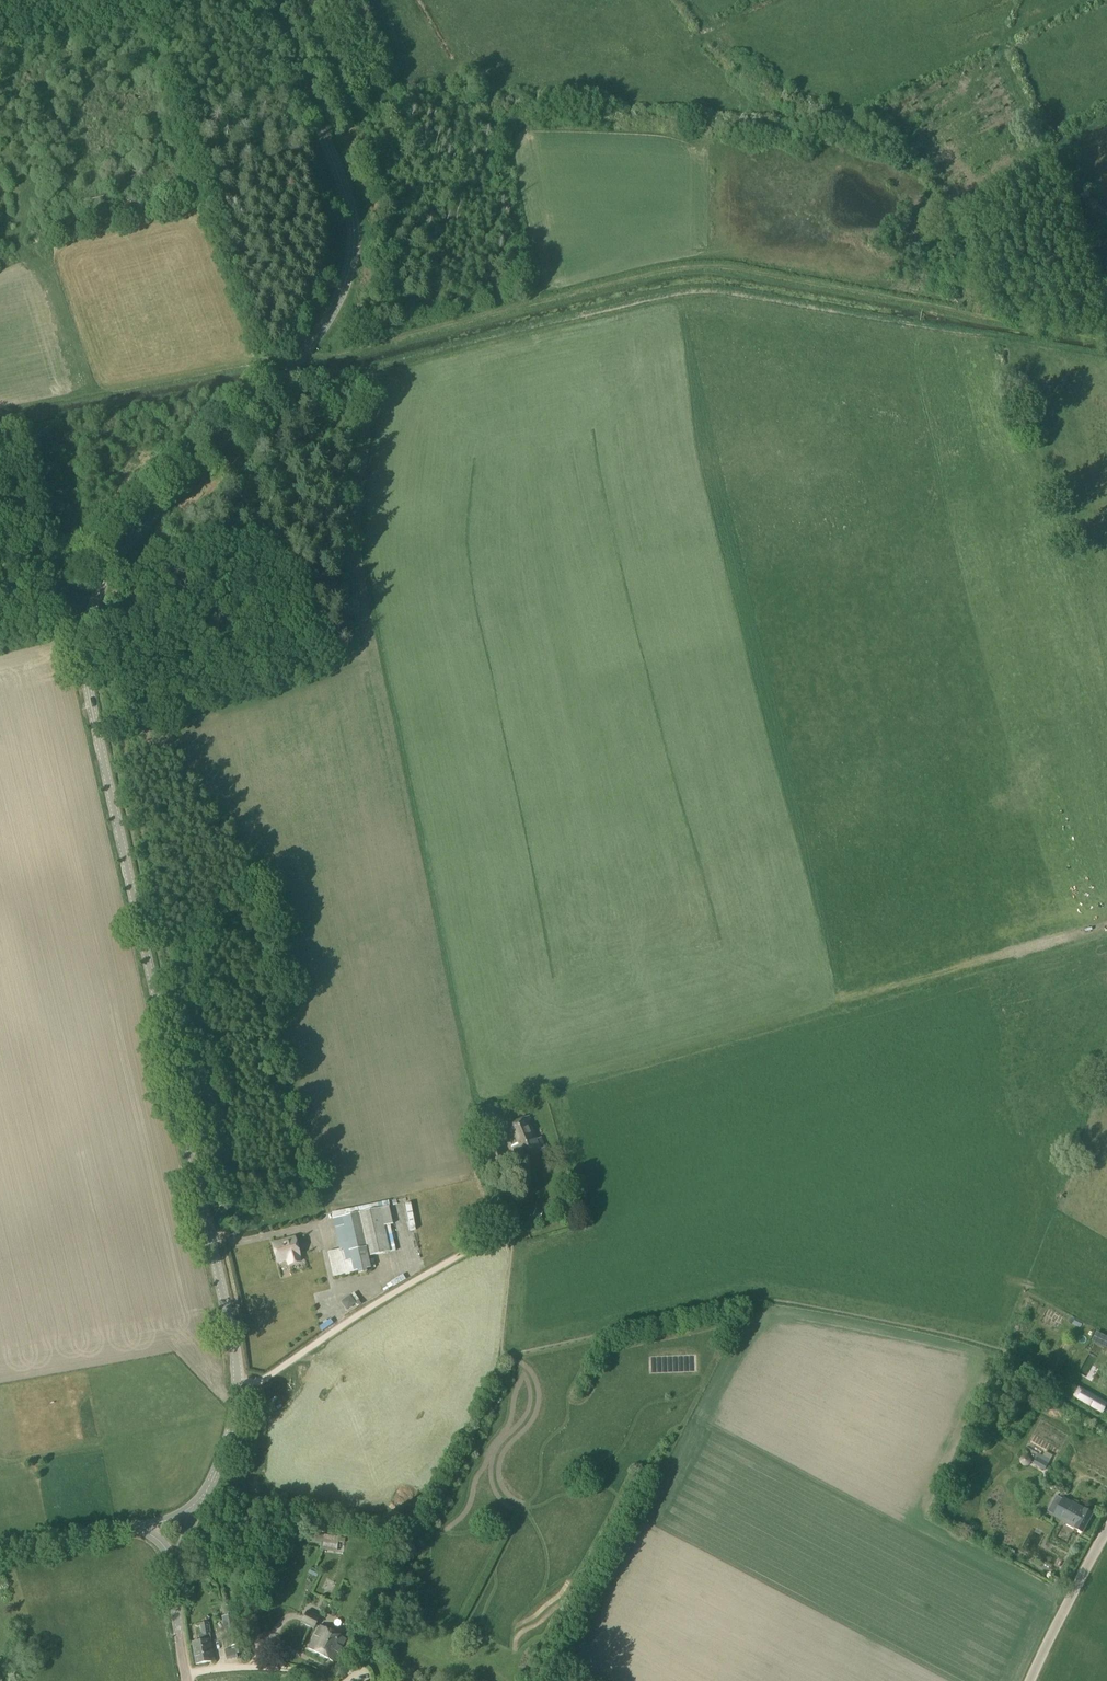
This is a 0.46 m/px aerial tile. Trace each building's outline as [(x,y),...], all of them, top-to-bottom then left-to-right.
[(503,1127),(512,1148),(511,1148),(516,1160),(544,1148),(540,1139),(536,1140),(527,1120),(529,1119),(528,1117),(503,1127)] [(397,1199),(399,1205),(409,1203),(414,1229),(420,1228),(414,1196),(397,1199)] [(328,1252),(333,1277),(358,1271),(358,1275),(366,1273),(365,1270),(370,1269),(367,1257),(389,1252),(383,1226),(393,1224),(389,1207),(333,1219),(339,1250),(328,1252)] [(535,1209),(532,1217),(539,1220),(542,1212),(535,1209)] [(272,1245),(277,1263),(287,1260),(289,1266),(300,1263),(298,1257),(300,1257),(294,1239),(272,1245)] [(342,1303),(347,1310),(354,1305),(349,1298),(342,1303)] [(281,1339),(256,1351),(261,1359),(285,1347),(281,1339)] [(1103,1413),(1106,1406),(1106,1404),(1079,1388),(1074,1397),(1103,1413)] [(1033,1464),(1045,1471),(1050,1461),(1049,1460),(1051,1456),(1045,1452),(1043,1456),(1039,1454),(1033,1464)] [(1054,1517),(1061,1521),(1060,1522),(1083,1535),(1094,1514),(1072,1502),(1071,1503),(1064,1499),(1054,1517)] [(338,1543),(344,1544),(344,1538),(324,1535),(322,1544),(337,1546),(338,1543)] [(300,1624),(313,1630),(319,1618),(306,1612),(300,1624)] [(223,1618),(226,1634),(238,1632),(235,1615),(223,1618)] [(198,1642),(192,1643),(195,1665),(213,1662),(209,1635),(207,1622),(199,1623),(201,1637),(198,1637),(198,1642)] [(307,1649),(334,1662),(345,1640),(319,1626),(307,1649)] [(462,1646),(474,1653),(479,1643),(468,1637),(462,1646)] [(232,1646),(232,1649),(234,1649),(235,1653),(242,1652),(241,1644),(232,1646)]
